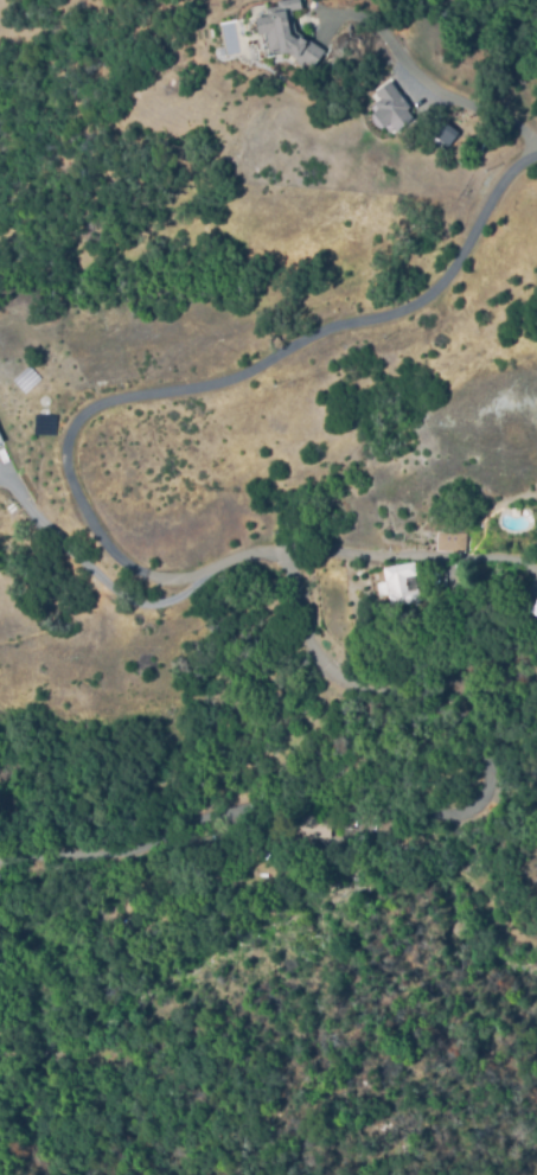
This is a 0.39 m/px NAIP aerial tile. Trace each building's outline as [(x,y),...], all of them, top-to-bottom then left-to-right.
[(276,1),(282,0),(298,0),(300,7),(300,8),(289,11),(293,30),(325,50),(312,69),(302,63),(301,65),(293,59),(294,57),(286,52),(279,53),(277,49),(268,50),(264,33),(257,34),(254,17),(267,14),(266,7),(277,5),(276,1)] [(411,116),(395,129),(389,122),(389,121),(383,126),(372,111),(378,108),(373,102),(379,98),(375,91),(389,81),(409,107),(405,109),(411,116)] [(443,122),(456,132),(447,146),(434,136),(443,122)] [(43,394),(44,394),(45,394),(45,395),(46,395),(46,396),(47,397),(47,398),(47,400),(47,401),(47,402),(46,402),(46,403),(45,403),(45,404),(44,404),(43,404),(41,404),(41,403),(40,403),(40,402),(39,401),(39,400),(39,398),(39,397),(40,396),(40,395),(41,395),(41,394),(43,394)] [(43,407),(44,407),(45,408),(46,408),(46,409),(46,410),(46,411),(47,411),(47,413),(46,414),(46,415),(45,416),(44,416),(44,417),(43,417),(41,417),(40,416),(40,415),(39,415),(39,414),(39,413),(39,411),(39,410),(39,409),(40,408),(41,407),(43,407)] [(437,531),(466,532),(467,550),(437,550),(437,531)] [(385,580),(384,566),(416,562),(418,575),(407,576),(409,590),(379,595),(377,581),(385,580)] [(535,599),(536,600),(536,610),(533,615),(528,612),(535,599)] [(293,841),(290,817),(327,815),(330,837),(293,841)] [(275,857),(269,864),(249,849),(255,842),(275,857)]
